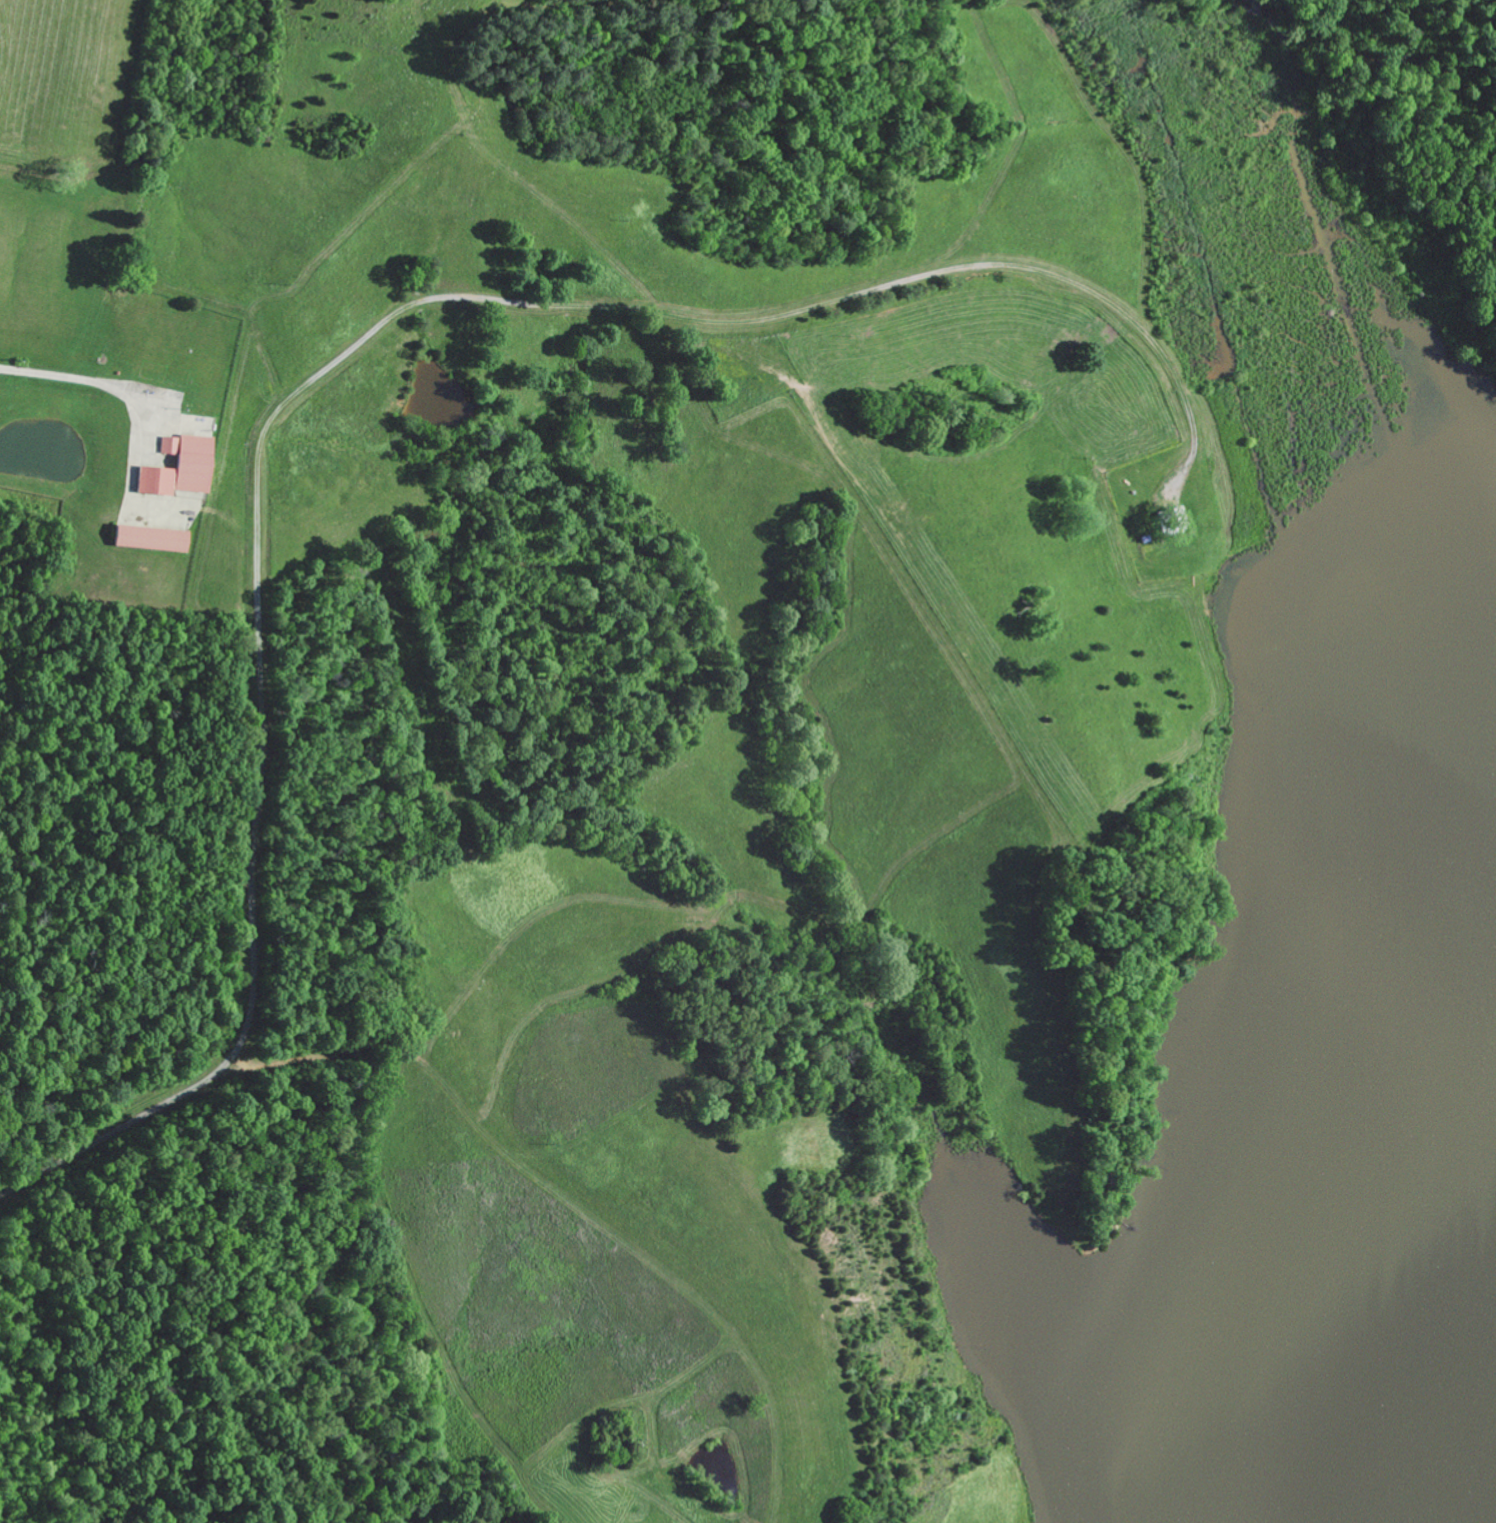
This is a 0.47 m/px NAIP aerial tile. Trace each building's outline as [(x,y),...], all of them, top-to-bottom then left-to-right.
[(140,465),(139,492),(173,494),(173,490),(209,493),(213,437),(163,433),(161,452),(178,453),(177,468),(140,465)] [(115,546),(188,551),(190,529),(117,524),(115,546)]
